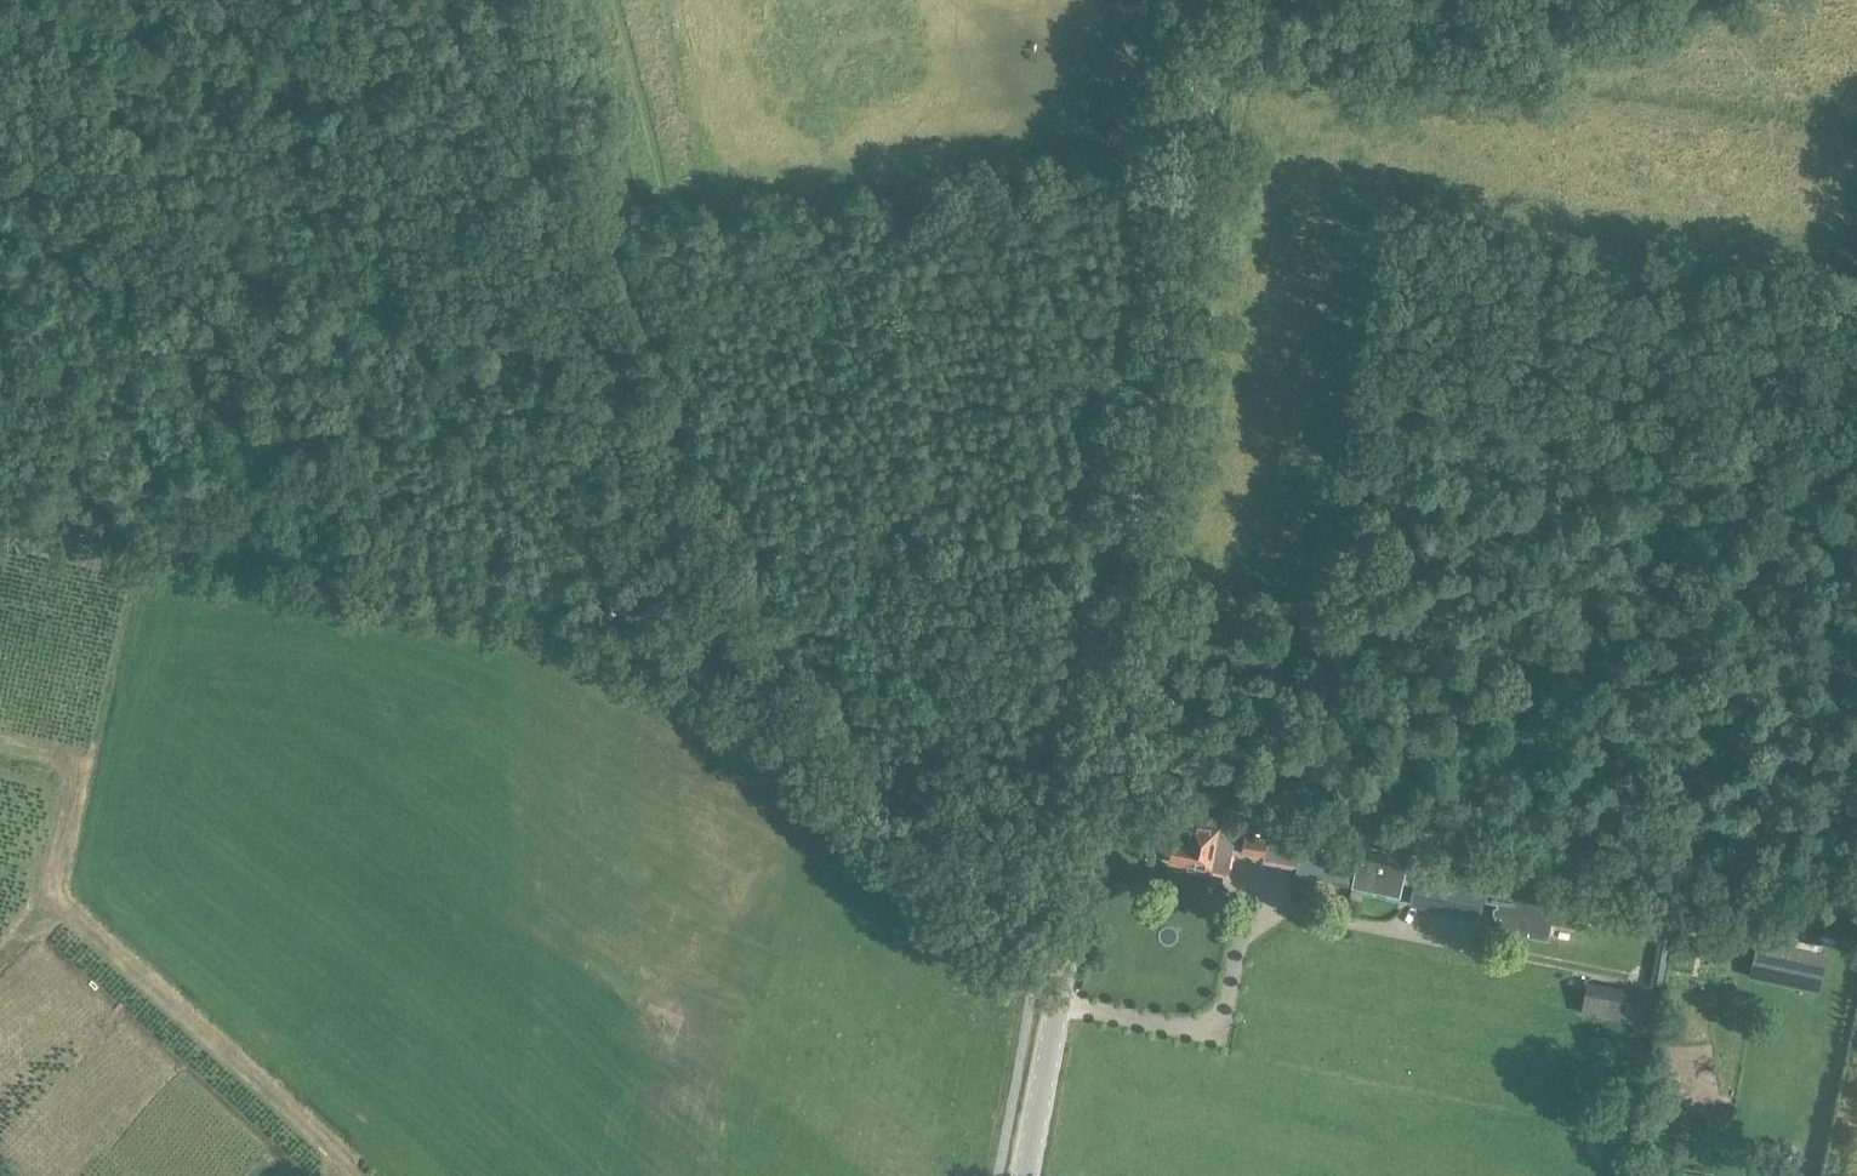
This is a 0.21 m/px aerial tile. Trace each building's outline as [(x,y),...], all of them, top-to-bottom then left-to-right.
[(1210,873),(1219,818),(1205,816),(1204,824),(1189,822),(1186,839),(1173,837),(1169,859),(1189,863),(1188,869),(1210,873)] [(1272,818),(1267,840),(1263,858),(1298,865),(1301,849),(1306,825),(1272,818)] [(1244,836),(1241,853),(1240,854),(1263,858),(1267,840),(1244,836)] [(1353,860),(1348,886),(1352,887),(1352,888),(1401,898),(1404,882),(1413,884),(1416,873),(1430,875),(1433,860),(1433,858),(1410,853),(1410,854),(1361,844),(1358,861),(1353,860)] [(1348,886),(1353,860),(1301,849),(1298,865),(1296,872),(1342,881),(1341,885),(1348,886)] [(1416,873),(1413,884),(1409,906),(1439,912),(1446,879),(1430,875),(1416,873)] [(1446,879),(1439,912),(1480,921),(1484,904),(1484,900),(1483,892),(1483,886),(1446,879)] [(1489,893),(1483,892),(1484,900),(1499,903),(1494,928),(1547,939),(1550,922),(1573,927),(1578,904),(1555,899),(1490,885),(1489,893)] [(1686,908),(1684,921),(1696,923),(1698,910),(1686,908)] [(1760,941),(1753,976),(1819,990),(1827,955),(1760,941)] [(1581,1013),(1643,1025),(1650,992),(1588,980),(1581,1013)] [(1669,1089),(1672,1069),(1662,1067),(1659,1088),(1669,1089)]
